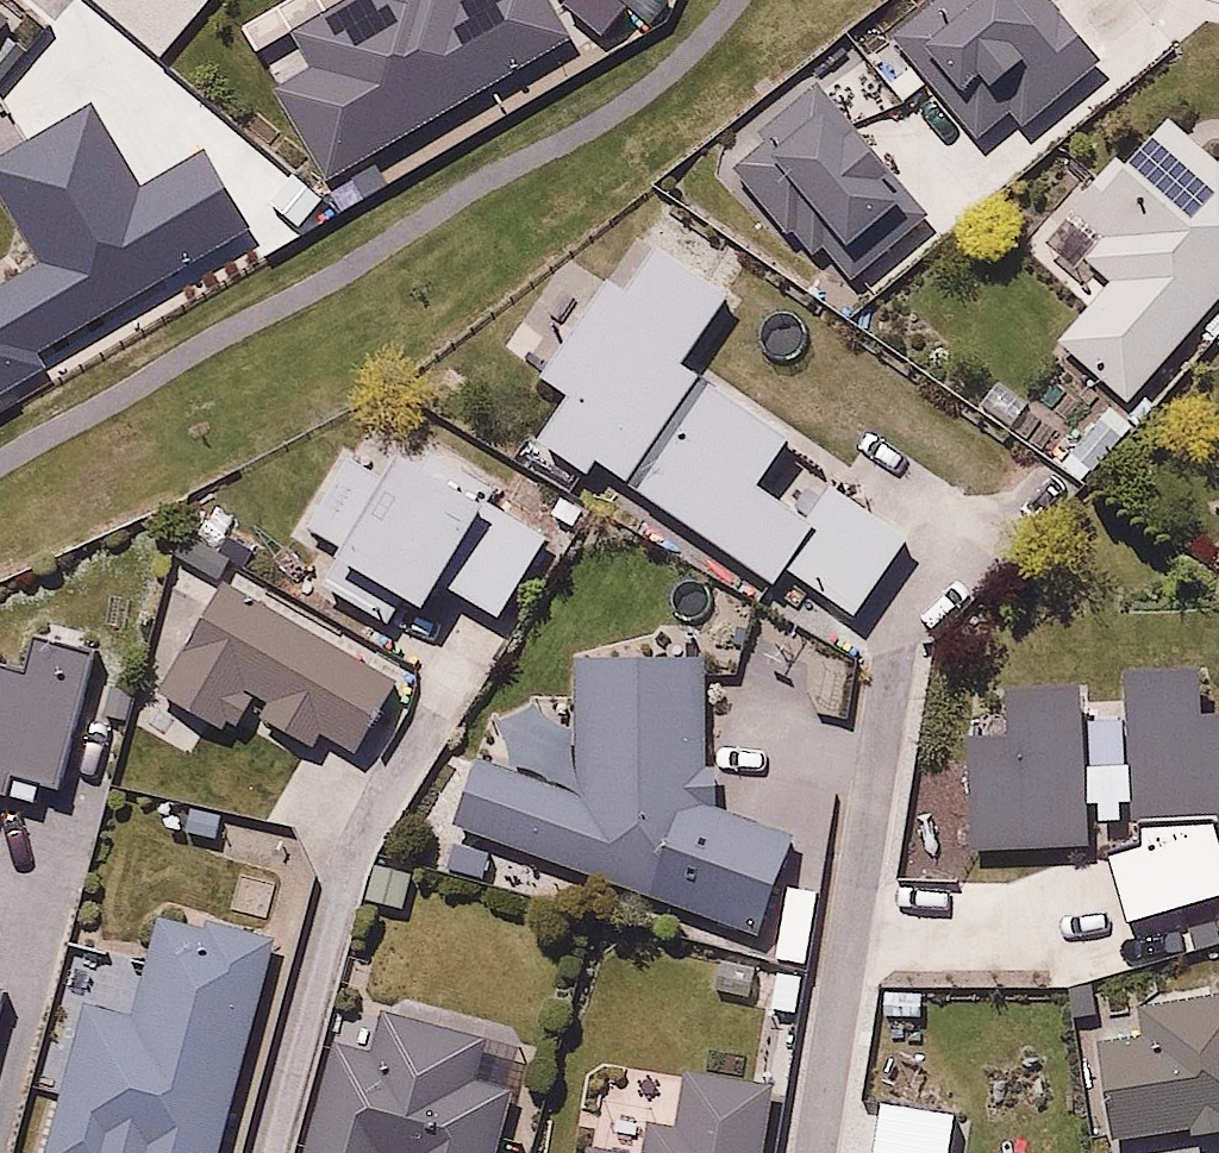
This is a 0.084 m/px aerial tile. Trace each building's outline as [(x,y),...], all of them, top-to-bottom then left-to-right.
[(284,103),(315,177),(564,42),(541,0),(477,0),(455,12),(448,0),(377,0),(379,3),(290,51),(308,85),(284,103)] [(1024,143),(1094,89),(1087,79),(1103,66),(1052,0),(946,0),(900,35),(937,83),(910,103),(935,135),(956,119),(985,157),(1016,133),(1024,143)] [(11,27),(0,17),(0,39),(11,27)] [(934,217),(820,81),(762,130),(775,146),(735,180),(809,268),(827,253),(854,284),(934,217)] [(1218,304),(1218,173),(1138,108),(1021,255),(1087,308),(1056,347),(1135,410),(1218,304)] [(0,294),(0,367),(247,235),(207,160),(146,193),(103,113),(0,168),(0,169),(52,266),(0,294)] [(597,487),(608,470),(785,593),(795,578),(861,624),(903,564),(826,510),(814,527),(766,494),(808,435),(702,361),(740,307),(647,242),(547,385),(578,407),(547,452),(597,487)] [(299,524),(356,559),(350,568),(433,619),(449,594),(505,629),(540,572),(559,584),(577,553),(505,509),(513,495),(432,445),(423,459),(378,431),(361,457),(346,448),(299,524)] [(236,743),(252,715),(323,756),(330,742),(367,764),(413,684),(231,579),(161,700),(236,743)] [(5,805),(44,816),(51,792),(71,798),(107,672),(42,653),(33,684),(0,675),(0,822),(5,805)] [(488,759),(441,869),(554,918),(568,885),(762,969),(813,850),(706,804),(707,665),(587,664),(585,801),(488,759)] [(1142,848),(1119,848),(1119,927),(1218,926),(1218,720),(1210,720),(1209,674),(1141,675),(1141,762),(1141,806),(1142,848)] [(1131,806),(1141,806),(1141,762),(1083,762),(1083,691),(1022,691),(1022,734),(973,734),(973,861),(1082,861),(1083,805),(1109,805),(1109,829),(1131,830),(1131,806)] [(276,948),(166,919),(140,1020),(116,1014),(126,976),(81,964),(48,1090),(68,1095),(53,1152),(223,1152),(276,948)] [(1113,1046),(1121,1152),(1144,1152),(1218,1148),(1218,993),(1145,998),(1148,1043),(1113,1046)] [(12,999),(0,995),(0,1042),(12,999)] [(340,1041),(314,1152),(497,1152),(510,1097),(483,1090),(494,1042),(410,1022),(402,1056),(340,1041)] [(786,1093),(665,1071),(651,1152),(775,1152),(786,1093)] [(589,1142),(587,1152),(648,1152),(589,1142)]
